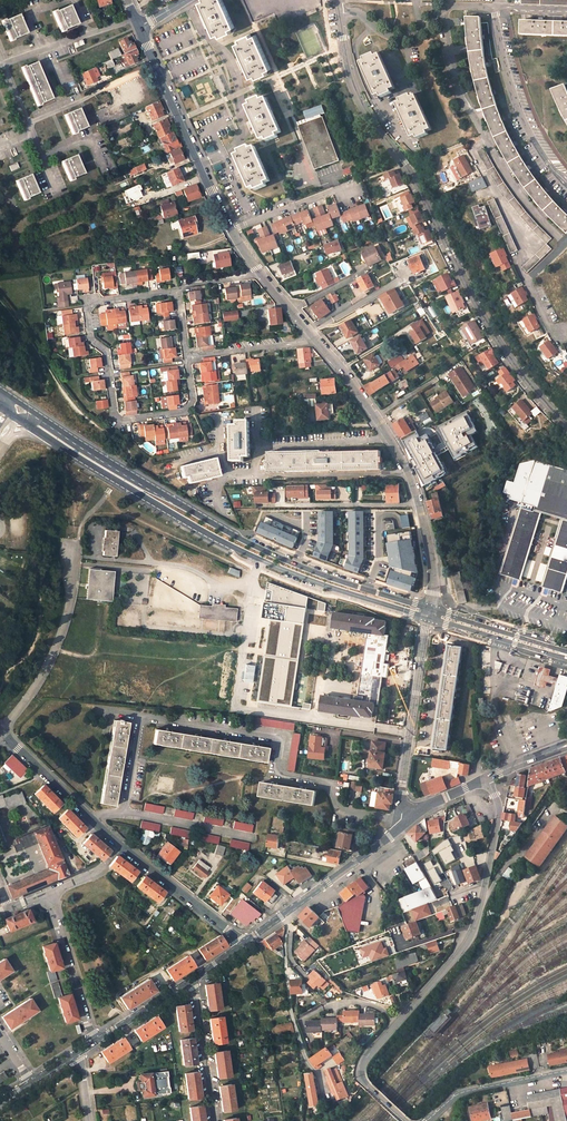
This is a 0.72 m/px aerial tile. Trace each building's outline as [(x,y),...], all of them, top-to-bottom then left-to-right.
[(99,7),(103,5),(105,10),(112,7),(109,0),(97,0),(99,7)] [(221,0),(203,0),(199,1),(215,36),(220,34),(221,37),(231,32),(230,29),(234,28),(221,0)] [(253,21),(273,12),(279,24),(320,5),(317,0),(243,0),(253,21)] [(52,13),(60,31),(77,24),(69,6),(52,13)] [(2,22),(10,40),(24,34),(16,16),(2,22)] [(466,16),(466,23),(467,33),(467,40),(469,52),(470,63),(472,71),(473,79),(475,87),(480,104),(483,113),(486,120),(489,127),(492,134),(495,139),(497,144),(503,156),(506,161),(510,166),(512,171),(518,179),(520,183),(523,187),(529,194),(536,203),(542,210),(547,216),(554,222),(560,228),(564,231),(566,234),(566,215),(565,213),(563,210),(556,204),(550,198),(546,193),(544,190),(541,186),(536,180),(529,170),(527,166),(524,162),(523,160),(518,152),(513,143),(511,139),(506,130),(504,124),(501,117),(499,114),(498,110),(496,104),(494,99),(493,94),(492,91),(491,87),(487,75),(485,64),(484,60),(483,54),(482,47),(481,37),(481,33),(480,21),(480,16),(466,16)] [(543,22),(539,22),(521,21),(521,35),(566,37),(566,23),(543,22)] [(270,69),(255,35),(250,37),(249,35),(239,39),(240,42),(236,44),(251,77),(255,75),(257,78),(267,73),(266,71),(270,69)] [(119,42),(124,53),(134,49),(132,43),(128,45),(125,39),(119,42)] [(108,52),(111,59),(119,55),(121,54),(118,48),(108,52)] [(137,54),(134,49),(124,53),(129,65),(136,62),(133,56),(137,54)] [(124,67),(129,65),(124,53),(121,54),(119,55),(124,67)] [(395,88),(380,54),(375,56),(373,53),(364,58),(365,61),(360,62),(376,96),(380,94),(381,97),(391,92),(390,90),(395,88)] [(114,65),(111,59),(104,62),(107,68),(114,65)] [(22,68),(37,104),(52,98),(36,62),(22,68)] [(96,77),(92,69),(82,73),(87,84),(97,80),(96,77)] [(118,86),(124,101),(143,93),(136,78),(118,86)] [(179,88),(183,97),(190,95),(187,85),(179,88)] [(565,85),(552,91),(555,99),(558,105),(560,111),(565,121),(566,124),(566,90),(565,85)] [(431,129),(416,95),(412,97),(411,94),(400,99),(401,102),(397,104),(412,138),(416,136),(417,138),(428,134),(427,131),(431,129)] [(280,132),(265,98),(261,100),(260,97),(249,102),(251,105),(247,106),(262,140),(266,138),(267,141),(278,136),(277,133),(280,132)] [(150,119),(160,114),(158,109),(161,108),(158,101),(144,107),(150,119)] [(315,171),(339,162),(321,118),(320,118),(319,116),(323,114),(320,106),(302,114),(306,121),(307,124),(297,128),(315,171)] [(63,114),(71,133),(86,127),(78,108),(63,114)] [(158,138),(169,133),(166,126),(167,125),(167,124),(168,124),(166,119),(165,120),(164,119),(152,124),(158,138)] [(180,147),(178,143),(176,144),(176,142),(171,132),(169,133),(158,138),(156,138),(160,146),(163,146),(166,153),(180,147)] [(269,181),(254,147),(250,148),(249,145),(238,150),(239,153),(235,155),(250,189),(255,187),(256,190),(267,186),(265,183),(269,181)] [(182,152),(180,148),(170,153),(174,163),(182,160),(180,153),(182,152)] [(538,236),(546,243),(551,238),(547,235),(542,229),(534,221),(527,213),(522,208),(516,201),(512,195),(507,188),(502,181),(498,174),(493,167),(488,157),(483,148),(477,151),(482,160),(487,168),(490,173),(493,178),(501,191),(507,199),(516,210),(523,219),(531,228),(538,236)] [(61,161),(69,180),(84,173),(76,155),(61,161)] [(455,161),(464,177),(473,172),(464,156),(455,161)] [(9,166),(11,171),(18,167),(16,162),(9,166)] [(220,162),(213,165),(216,171),(223,168),(220,162)] [(131,168),(132,169),(128,171),(130,176),(146,169),(143,163),(131,168)] [(176,173),(178,172),(176,168),(166,172),(172,185),(180,182),(176,173)] [(404,184),(400,175),(397,176),(393,177),(391,173),(386,175),(388,179),(391,178),(395,188),(404,184)] [(15,180),(23,199),(38,193),(30,174),(15,180)] [(488,186),(483,176),(469,183),(473,191),(488,186)] [(182,190),(187,201),(198,197),(194,185),(182,190)] [(405,211),(412,209),(410,205),(414,203),(411,194),(401,198),(405,207),(403,207),(405,211)] [(161,205),(160,205),(163,218),(166,217),(175,215),(171,203),(168,203),(167,200),(167,199),(160,201),(160,202),(161,205)] [(494,199),(488,202),(511,253),(518,250),(494,199)] [(371,204),(358,209),(362,220),(370,217),(369,214),(374,213),(371,204)] [(474,206),(481,229),(492,226),(487,208),(486,207),(486,206),(481,208),(480,205),(474,206)] [(139,206),(133,208),(136,216),(141,214),(139,206)] [(337,206),(329,209),(333,220),(341,217),(343,224),(348,222),(345,214),(340,216),(339,211),(337,206)] [(358,209),(345,214),(348,222),(353,220),(354,223),(362,220),(358,209)] [(308,212),(296,216),(299,225),(304,224),(304,226),(313,223),(308,212)] [(299,225),(296,216),(283,221),(288,232),(296,229),(295,227),(299,225)] [(326,218),(322,219),(326,230),(334,227),(330,216),(326,218)] [(194,222),(193,217),(177,221),(181,237),(195,233),(192,223),(194,222)] [(326,230),(322,219),(318,221),(314,222),(318,233),(326,230)] [(283,221),(271,225),(275,234),(279,233),(280,235),(288,232),(283,221)] [(433,239),(430,230),(420,234),(423,243),(433,239)] [(270,250),(278,247),(274,236),(270,238),(266,239),(270,250)] [(270,250),(266,239),(262,241),(258,242),(261,253),(270,250)] [(339,240),(323,245),(327,255),(342,250),(339,240)] [(546,244),(522,268),(527,273),(552,249),(546,244)] [(360,254),(363,261),(366,259),(369,267),(378,263),(371,248),(360,254)] [(503,249),(492,254),(498,267),(502,265),(509,262),(506,256),(503,249)] [(217,255),(218,261),(219,268),(229,266),(226,253),(217,255)] [(385,254),(387,262),(393,260),(391,253),(385,254)] [(424,269),(419,256),(409,260),(414,273),(424,269)] [(291,261),(279,266),(285,279),(294,275),(292,271),(295,270),(291,261)] [(168,268),(158,269),(158,273),(154,273),(155,282),(160,282),(159,280),(169,279),(168,268)] [(321,286),(322,291),(334,284),(327,268),(315,274),(317,278),(314,279),(318,288),(321,286)] [(134,271),(136,282),(142,281),(151,280),(149,269),(136,271),(134,271)] [(115,271),(103,272),(103,276),(101,276),(103,287),(112,286),(112,288),(117,287),(115,271)] [(132,285),(136,285),(136,282),(134,271),(121,273),(122,283),(130,282),(132,282),(132,285)] [(448,273),(437,279),(443,291),(456,284),(454,280),(452,281),(448,273)] [(367,275),(357,280),(363,292),(373,287),(367,275)] [(76,290),(82,289),(83,289),(83,292),(88,291),(86,278),(75,279),(76,290)] [(64,296),(64,295),(65,294),(66,294),(70,294),(69,281),(55,283),(56,284),(56,292),(57,292),(58,302),(66,301),(66,296),(64,296)] [(248,284),(238,286),(238,290),(234,290),(236,299),(236,303),(241,303),(241,300),(240,296),(250,295),(248,284)] [(225,300),(236,299),(234,290),(234,285),(230,285),(230,288),(223,289),(225,300)] [(190,287),(191,291),(188,291),(189,301),(199,300),(198,290),(200,290),(200,286),(190,287)] [(395,288),(379,296),(388,315),(404,307),(395,288)] [(523,288),(513,294),(520,306),(529,300),(525,292),(526,292),(523,288)] [(458,290),(446,296),(454,313),(465,307),(459,295),(460,295),(458,290)] [(331,294),(328,295),(333,304),(339,300),(335,294),(332,296),(331,294)] [(412,303),(418,300),(414,295),(409,298),(412,303)] [(320,319),(330,312),(329,311),(322,300),(312,307),(320,319)] [(422,307),(418,300),(412,303),(417,310),(422,307)] [(190,305),(191,312),(194,311),(195,314),(207,313),(206,304),(200,305),(200,303),(200,301),(193,302),(194,305),(190,305)] [(158,317),(168,316),(168,312),(172,312),(170,302),(159,303),(160,313),(158,313),(158,317)] [(138,321),(136,306),(131,307),(132,310),(127,310),(129,322),(138,321)] [(140,306),(136,306),(138,321),(147,320),(145,308),(141,309),(140,306)] [(422,307),(417,310),(420,316),(425,313),(422,307)] [(71,314),(70,309),(59,310),(61,325),(62,335),(77,333),(76,327),(73,327),(72,324),(72,321),(75,321),(74,314),(71,314)] [(115,324),(113,309),(109,310),(109,312),(104,313),(99,314),(101,326),(105,325),(115,324)] [(117,309),(113,309),(115,324),(124,323),(122,311),(117,312),(117,309)] [(267,310),(269,333),(279,332),(279,323),(280,323),(279,309),(267,310)] [(223,313),(224,321),(238,319),(237,311),(223,313)] [(208,322),(207,313),(195,314),(195,318),(192,318),(192,324),(208,322)] [(535,315),(525,321),(532,332),(541,327),(536,319),(537,319),(535,315)] [(169,321),(168,316),(158,317),(159,322),(161,322),(162,331),(174,329),(173,320),(169,321)] [(429,332),(422,320),(412,325),(415,330),(413,331),(415,334),(413,336),(416,340),(420,338),(421,340),(426,337),(425,335),(429,332)] [(476,326),(477,324),(475,320),(462,328),(472,344),(483,337),(480,333),(476,326)] [(349,321),(340,326),(347,338),(356,334),(349,321)] [(208,327),(196,328),(197,334),(194,334),(194,338),(210,336),(208,327)] [(211,345),(210,336),(194,338),(195,347),(200,347),(200,351),(212,349),(212,345),(211,345)] [(358,353),(367,348),(364,343),(366,341),(364,337),(362,339),(360,336),(351,342),(358,353)] [(69,347),(81,346),(81,342),(78,343),(77,337),(65,339),(66,347),(69,347)] [(160,349),(162,349),(173,347),(173,343),(169,344),(169,343),(169,337),(159,338),(160,349)] [(118,349),(119,350),(116,351),(116,354),(128,353),(129,353),(128,342),(118,343),(118,349)] [(541,348),(549,359),(558,353),(550,342),(541,348)] [(82,351),(81,346),(69,347),(71,357),(85,355),(85,351),(82,351)] [(173,347),(162,349),(163,359),(161,359),(162,363),(171,362),(170,357),(174,357),(173,347)] [(492,347),(481,355),(490,368),(499,362),(493,354),(495,352),(492,347)] [(298,349),(300,363),(311,361),(309,348),(298,349)] [(407,358),(408,357),(405,352),(388,363),(392,368),(395,365),(407,358)] [(129,363),(128,353),(116,354),(118,369),(127,368),(127,364),(129,363)] [(379,365),(373,355),(367,359),(368,360),(367,361),(372,370),(379,365)] [(197,363),(199,373),(210,372),(209,361),(211,361),(210,357),(201,358),(201,362),(197,363)] [(86,359),(87,368),(85,369),(85,373),(94,371),(94,367),(98,366),(97,358),(86,359)] [(410,363),(407,358),(395,365),(398,370),(410,363)] [(240,363),(235,364),(235,369),(236,375),(247,373),(247,369),(246,359),(241,360),(242,363),(240,363)] [(250,359),(246,359),(247,369),(251,368),(251,372),(261,371),(259,359),(250,360),(250,359)] [(165,372),(165,381),(177,379),(175,370),(172,370),(171,366),(158,368),(159,373),(165,372)] [(470,390),(475,387),(462,366),(450,374),(453,379),(454,378),(458,383),(457,384),(462,393),(468,389),(469,391),(470,390)] [(502,376),(509,372),(506,367),(499,372),(502,376)] [(386,376),(390,383),(399,378),(394,370),(386,376)] [(213,371),(210,372),(199,373),(199,377),(203,377),(203,382),(203,383),(214,382),(214,381),(213,371)] [(119,373),(121,386),(132,385),(130,376),(128,376),(128,372),(119,373)] [(502,376),(497,380),(502,388),(504,388),(507,392),(517,385),(515,381),(512,382),(509,378),(511,376),(509,372),(502,376)] [(99,379),(96,379),(95,375),(86,377),(87,382),(88,381),(90,391),(101,389),(99,379)] [(390,383),(386,376),(372,384),(376,392),(390,383)] [(175,386),(175,384),(178,384),(177,379),(165,381),(164,381),(165,392),(175,391),(175,386)] [(322,381),(324,394),(336,393),(334,379),(322,381)] [(370,395),(376,392),(372,384),(371,383),(365,387),(370,395)] [(121,386),(121,391),(124,391),(124,392),(126,400),(135,399),(133,385),(132,385),(121,386)] [(200,387),(201,396),(216,394),(215,385),(200,387)] [(437,400),(443,409),(454,402),(447,391),(439,397),(440,398),(437,400)] [(217,404),(216,394),(201,396),(202,403),(205,402),(206,405),(217,404)] [(177,405),(176,395),(164,396),(166,410),(175,409),(175,405),(177,405)] [(93,400),(94,408),(105,407),(103,399),(93,400)] [(135,414),(134,400),(122,401),(124,416),(135,414)] [(522,400),(513,408),(524,422),(528,418),(532,415),(529,411),(525,406),(526,405),(522,400)] [(317,405),(318,420),(329,419),(329,414),(333,413),(332,404),(328,405),(328,404),(317,405)] [(427,412),(419,416),(421,421),(429,417),(427,412)] [(393,425),(401,439),(411,432),(418,429),(410,415),(404,419),(393,425)] [(232,426),(232,462),(245,462),(245,458),(251,457),(250,421),(238,421),(238,425),(232,426)] [(168,440),(177,439),(175,423),(171,424),(171,427),(166,428),(168,440)] [(190,426),(185,426),(179,427),(179,423),(175,423),(177,439),(186,438),(191,438),(190,426)] [(143,438),(153,436),(152,426),(151,425),(142,426),(142,425),(137,425),(137,426),(138,434),(139,438),(143,438)] [(156,429),(156,426),(152,426),(153,436),(154,440),(154,441),(163,441),(162,428),(156,429)] [(402,440),(407,450),(418,444),(423,441),(418,431),(412,434),(402,440)] [(268,455),(268,461),(266,461),(266,466),(268,466),(268,472),(381,469),(381,468),(386,468),(385,462),(382,462),(382,458),(380,458),(380,450),(268,455)] [(179,468),(182,479),(186,478),(187,485),(218,477),(214,459),(179,468)] [(505,493),(512,495),(510,499),(542,509),(543,513),(561,518),(566,516),(566,470),(536,460),(520,464),(515,483),(508,481),(505,493)] [(417,472),(423,489),(430,486),(424,470),(417,472)] [(387,485),(388,502),(399,502),(398,484),(387,485)] [(327,485),(317,486),(317,500),(335,500),(335,491),(327,491),(327,485)] [(304,486),(287,487),(287,498),(304,497),(304,486)] [(265,487),(254,487),(254,495),(255,504),(275,503),(275,495),(268,495),(265,495),(265,493),(265,487)] [(428,502),(431,519),(442,516),(439,499),(437,494),(432,495),(433,501),(428,502)] [(520,508),(500,574),(520,580),(540,514),(520,508)] [(333,512),(320,512),(320,523),(317,523),(317,533),(320,533),(320,541),(317,542),(312,553),(327,559),(333,544),(330,543),(330,538),(333,538),(333,532),(331,532),(331,524),(333,524),(333,512)] [(363,512),(350,512),(350,518),(352,518),(352,525),(350,525),(350,538),(352,538),(352,545),(350,545),(350,551),(352,551),(352,556),(350,556),(346,566),(361,572),(364,564),(361,563),(363,558),(366,558),(366,552),(363,552),(363,546),(366,546),(366,537),(363,537),(363,526),(366,526),(366,517),(363,517),(363,512)] [(267,534),(293,546),(297,538),(292,536),(295,529),(284,525),(283,527),(280,525),(281,523),(270,519),(267,525),(263,523),(259,533),(266,536),(267,534)] [(543,587),(562,593),(566,577),(566,522),(564,521),(544,586),(543,587)] [(384,581),(412,590),(418,574),(410,527),(387,530),(393,572),(387,570),(384,581)] [(103,533),(101,558),(114,559),(116,533),(112,533),(112,534),(103,533)] [(543,555),(549,556),(552,548),(546,546),(543,555)] [(228,574),(238,578),(239,572),(230,569),(228,574)] [(112,574),(87,572),(84,602),(110,604),(112,574)] [(459,605),(467,603),(464,589),(476,588),(476,582),(462,582),(460,572),(452,573),(459,605)] [(293,707),(307,591),(266,587),(262,619),(268,619),(258,702),(293,707)] [(319,601),(317,610),(324,612),(326,603),(319,601)] [(198,606),(197,619),(237,622),(238,609),(222,608),(223,605),(210,604),(210,607),(198,606)] [(335,614),(332,628),(373,634),(368,665),(367,665),(367,667),(366,667),(366,669),(367,669),(366,671),(367,671),(362,702),(322,696),(320,711),(364,717),(364,716),(372,717),(372,712),(373,712),(375,705),(378,705),(382,677),(384,663),(385,664),(389,636),(385,635),(386,628),(385,628),(386,622),(378,621),(378,620),(335,614)] [(449,645),(434,749),(448,750),(463,647),(449,645)] [(556,685),(557,679),(548,676),(550,670),(539,667),(534,686),(545,689),(547,683),(556,685)] [(566,691),(566,677),(559,675),(557,679),(556,685),(552,698),(547,713),(562,706),(566,691)] [(261,707),(259,716),(299,722),(300,712),(261,707)] [(255,718),(254,724),(294,731),(295,724),(255,718)] [(121,722),(121,720),(118,720),(118,721),(114,720),(100,803),(115,805),(117,795),(117,790),(121,766),(122,761),(126,738),(127,733),(128,723),(121,722)] [(155,730),(153,744),(265,763),(267,748),(155,730)] [(294,733),(288,770),(295,771),(301,734),(294,733)] [(325,760),(326,749),(323,748),(324,738),(313,736),(309,758),(325,760)] [(373,741),(369,766),(383,768),(385,753),(384,753),(386,743),(373,741)] [(27,770),(12,756),(5,764),(20,777),(27,770)] [(563,758),(532,769),(528,785),(565,772),(566,771),(566,757),(563,758)] [(435,759),(434,768),(448,770),(449,767),(450,761),(435,759)] [(451,762),(450,768),(460,770),(460,774),(468,775),(469,764),(461,763),(460,763),(451,762)] [(509,786),(517,786),(525,787),(526,775),(519,774),(519,779),(512,779),(509,786)] [(449,782),(445,783),(442,777),(428,783),(428,782),(422,784),(427,796),(433,793),(433,795),(460,783),(458,778),(449,782)] [(278,785),(272,784),(262,783),(260,797),(314,806),(316,792),(306,790),(300,789),(278,785)] [(350,790),(361,793),(363,785),(352,783),(350,790)] [(34,794),(52,812),(61,804),(43,785),(34,794)] [(376,786),(376,789),(379,789),(376,808),(389,809),(390,803),(392,804),(394,789),(376,786)] [(516,796),(527,797),(527,795),(529,789),(528,787),(525,787),(517,786),(516,796)] [(4,798),(7,808),(24,801),(20,792),(4,798)] [(145,803),(144,809),(161,813),(163,806),(145,803)] [(464,806),(468,816),(473,814),(469,804),(464,806)] [(58,818),(76,836),(84,827),(66,809),(58,818)] [(175,809),(173,816),(191,819),(193,813),(175,809)] [(518,816),(503,813),(502,819),(517,821),(518,816)] [(460,818),(450,822),(454,831),(469,824),(465,814),(459,816),(460,818)] [(204,815),(203,822),(221,826),(223,819),(204,815)] [(566,830),(566,825),(554,815),(523,857),(538,868),(566,830)] [(440,828),(443,828),(445,817),(437,818),(438,820),(428,822),(430,834),(440,832),(440,828)] [(409,834),(416,841),(427,831),(425,818),(409,834)] [(141,821),(140,829),(158,832),(159,825),(141,821)] [(234,821),(232,828),(251,832),(252,825),(234,821)] [(47,827),(36,832),(40,841),(51,868),(7,887),(12,898),(67,875),(47,827)] [(171,828),(169,835),(187,838),(189,832),(171,828)] [(464,833),(466,841),(477,835),(473,828),(464,833)] [(344,829),(344,833),(341,832),(338,847),(350,850),(354,831),(344,829)] [(22,849),(40,841),(36,832),(18,839),(22,849)] [(82,843),(100,860),(109,851),(90,834),(82,843)] [(201,834),(199,841),(217,844),(219,838),(201,834)] [(268,835),(266,846),(278,848),(280,836),(268,835)] [(15,852),(22,849),(18,839),(15,841),(17,845),(13,846),(15,852)] [(179,839),(179,847),(187,848),(188,839),(179,839)] [(230,840),(229,847),(247,851),(249,844),(230,840)] [(419,867),(436,896),(452,888),(443,873),(459,864),(457,862),(465,857),(457,842),(449,847),(450,849),(435,858),(419,867)] [(166,843),(158,853),(160,855),(159,858),(163,861),(163,860),(167,863),(173,856),(173,857),(178,851),(166,843)] [(217,845),(215,853),(222,856),(225,848),(217,845)] [(187,857),(194,862),(204,850),(199,846),(197,849),(195,848),(187,857)] [(417,862),(426,857),(426,856),(429,852),(428,846),(414,855),(417,862)] [(330,851),(328,862),(339,863),(341,853),(330,851)] [(108,866),(129,881),(136,871),(116,856),(108,866)] [(436,896),(419,867),(416,862),(414,857),(406,861),(404,863),(405,866),(414,883),(422,878),(427,889),(398,901),(403,913),(438,899),(436,896)] [(192,868),(204,878),(208,873),(206,871),(209,868),(199,860),(192,868)] [(278,874),(285,884),(295,876),(301,884),(312,876),(306,868),(305,869),(303,867),(301,868),(299,866),(297,868),(296,866),(293,867),(291,865),(278,874)] [(476,866),(465,871),(470,883),(481,879),(476,866)] [(509,878),(513,870),(508,867),(503,875),(509,878)] [(460,870),(453,872),(457,884),(464,882),(460,870)] [(136,886),(157,902),(164,892),(144,876),(136,886)] [(349,884),(351,886),(360,878),(359,876),(349,884)] [(344,922),(347,932),(357,934),(359,921),(361,921),(365,897),(363,893),(369,888),(361,878),(360,878),(351,886),(341,893),(346,900),(339,907),(342,919),(344,922)] [(252,892),(266,903),(267,901),(271,904),(277,896),(273,893),(274,892),(261,881),(252,892)] [(245,894),(251,887),(246,882),(240,890),(245,894)] [(217,886),(209,896),(220,905),(228,895),(217,886)] [(241,901),(231,913),(244,924),(254,912),(241,901)] [(324,923),(330,918),(333,914),(336,921),(342,919),(339,907),(338,906),(324,911),(319,916),(309,907),(300,917),(310,927),(319,918),(324,923)] [(439,913),(441,918),(445,917),(444,915),(449,913),(452,921),(460,918),(456,906),(448,910),(439,913)] [(4,919),(9,931),(32,921),(28,909),(4,919)] [(162,933),(170,917),(166,914),(157,930),(162,933)] [(402,926),(407,938),(421,933),(416,921),(402,926)] [(282,927),(274,932),(281,943),(283,928),(282,927)] [(259,942),(270,950),(273,948),(281,943),(274,932),(259,942)] [(198,949),(204,960),(226,946),(219,935),(198,949)] [(337,974),(386,957),(378,936),(330,953),(337,974)] [(394,945),(392,937),(386,939),(389,947),(394,945)] [(294,954),(303,962),(318,947),(309,938),(294,954)] [(419,946),(420,950),(428,948),(430,953),(439,950),(435,940),(426,943),(419,946)] [(42,947),(49,971),(46,972),(49,983),(56,981),(53,970),(61,968),(54,943),(42,947)] [(277,951),(273,948),(270,950),(280,956),(282,958),(283,957),(282,950),(277,951)] [(401,966),(404,965),(418,961),(416,953),(402,957),(393,960),(397,971),(402,969),(401,966)] [(166,970),(173,980),(194,966),(188,956),(166,970)] [(12,971),(4,959),(0,961),(0,979),(12,971)] [(397,973),(393,975),(394,978),(396,983),(407,979),(404,971),(403,971),(397,973)] [(312,979),(308,983),(314,988),(315,987),(318,984),(320,987),(323,990),(329,983),(326,981),(326,980),(317,972),(311,978),(312,979)] [(291,992),(292,994),(303,993),(303,991),(305,991),(305,983),(302,983),(302,980),(291,980),(291,992)] [(50,985),(54,998),(57,997),(65,1022),(77,1018),(69,994),(61,996),(57,982),(50,985)] [(119,997),(128,1010),(149,996),(141,983),(119,997)] [(205,985),(208,1011),(221,1009),(217,983),(205,985)] [(363,993),(370,991),(368,985),(361,987),(363,993)] [(1,1016),(9,1029),(37,1010),(29,998),(1,1016)] [(176,1006),(179,1031),(192,1030),(188,1004),(176,1006)] [(443,1012),(446,1015),(448,1014),(449,1014),(452,1011),(447,1007),(443,1012)] [(344,1016),(344,1020),(349,1020),(349,1023),(359,1023),(359,1015),(359,1012),(344,1012),(344,1016)] [(359,1023),(359,1027),(375,1026),(375,1012),(366,1012),(366,1015),(359,1015),(359,1023)] [(428,1028),(430,1030),(433,1032),(448,1016),(446,1015),(443,1012),(428,1028)] [(434,1036),(452,1017),(449,1014),(448,1014),(446,1015),(448,1016),(433,1032),(430,1030),(429,1031),(433,1035),(434,1036)] [(134,1030),(141,1041),(162,1027),(155,1016),(134,1030)] [(209,1019),(213,1045),(225,1043),(222,1017),(209,1019)] [(322,1030),(332,1030),(332,1027),(337,1027),(337,1023),(337,1019),(322,1019),(322,1022),(322,1030)] [(306,1021),(306,1030),(311,1030),(311,1032),(322,1032),(322,1030),(322,1022),(306,1021)] [(430,1039),(433,1035),(429,1031),(427,1030),(424,1034),(430,1039)] [(100,1052),(107,1062),(129,1048),(122,1037),(100,1052)] [(180,1040),(184,1065),(196,1063),(193,1038),(180,1040)] [(327,1049),(326,1047),(309,1058),(316,1069),(321,1066),(319,1064),(332,1055),(327,1049)] [(214,1053),(218,1078),(230,1076),(227,1051),(214,1053)] [(550,1065),(566,1061),(566,1052),(549,1055),(550,1065)] [(332,1057),(336,1063),(342,1059),(339,1053),(332,1057)] [(326,1070),(336,1064),(332,1057),(322,1063),(326,1070)] [(491,1067),(492,1076),(530,1069),(528,1060),(491,1067)] [(326,1070),(328,1076),(326,1077),(333,1095),(335,1094),(337,1099),(343,1098),(330,1068),(326,1070)] [(140,1074),(141,1081),(138,1081),(138,1089),(141,1089),(142,1096),(170,1093),(169,1087),(168,1087),(167,1078),(168,1078),(167,1071),(140,1074)] [(185,1074),(188,1099),(201,1097),(197,1072),(185,1074)] [(305,1074),(311,1106),(318,1104),(312,1073),(305,1074)] [(219,1086),(222,1112),(235,1110),(231,1085),(219,1086)] [(557,1104),(554,1090),(554,1087),(548,1088),(549,1091),(524,1096),(525,1101),(528,1101),(530,1110),(512,1113),(513,1115),(514,1120),(541,1115),(548,1114),(548,1116),(549,1120),(565,1120),(564,1117),(555,1119),(552,1105),(557,1104)] [(557,1104),(563,1103),(563,1100),(561,1094),(560,1088),(554,1090),(557,1104)] [(502,1104),(509,1103),(507,1091),(500,1092),(502,1104)] [(473,1120),(477,1120),(491,1118),(488,1103),(470,1107),(473,1120)] [(191,1120),(204,1120),(202,1106),(190,1107),(191,1120)] [(505,1117),(513,1115),(512,1113),(510,1106),(502,1108),(505,1117)]
